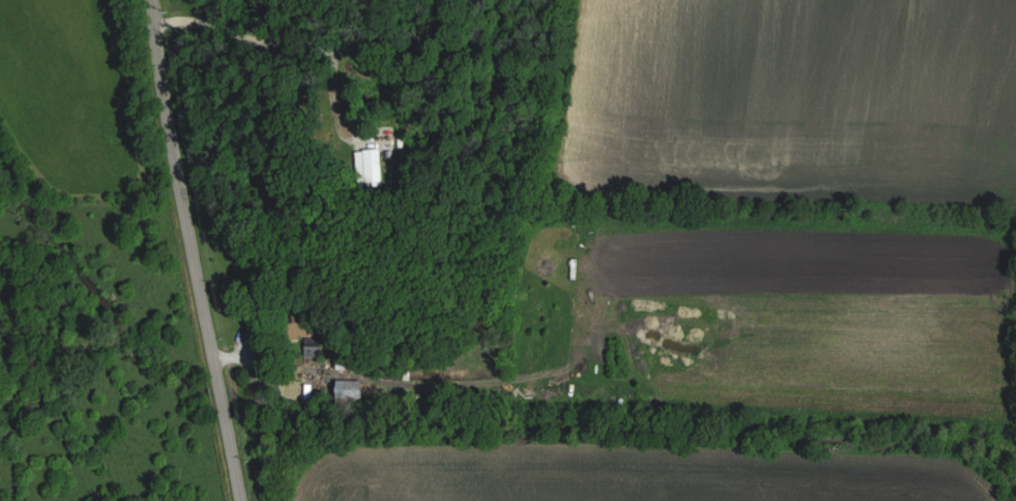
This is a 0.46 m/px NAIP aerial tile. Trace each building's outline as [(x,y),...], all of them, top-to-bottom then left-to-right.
[(340,398),(367,398),(367,381),(340,381),(340,398)]
